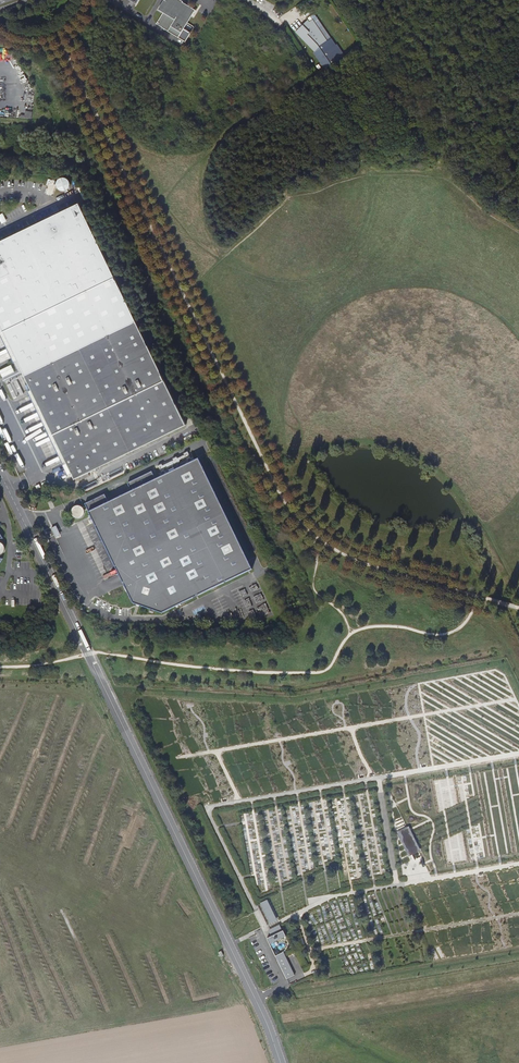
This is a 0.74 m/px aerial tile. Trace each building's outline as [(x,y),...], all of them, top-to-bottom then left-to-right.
[(185,42),(194,27),(187,23),(195,10),(182,3),(183,2),(179,0),(164,0),(166,2),(160,11),(163,13),(156,25),(185,42)] [(308,24),(323,45),(328,41),(313,21),(308,24)] [(297,32),(318,52),(322,46),(309,34),(311,32),(303,25),(297,32)] [(72,185),(66,175),(56,181),(62,191),(72,185)] [(9,344),(39,406),(63,455),(67,463),(75,479),(89,472),(186,425),(148,346),(124,298),(98,244),(78,203),(56,214),(0,241),(0,326),(9,344)] [(67,463),(63,455),(39,406),(9,344),(0,326),(0,336),(42,423),(63,465),(67,463)] [(3,377),(15,372),(12,364),(0,369),(0,370),(3,377)] [(252,569),(199,458),(156,479),(152,471),(128,483),(132,491),(109,502),(105,494),(85,504),(133,603),(162,613),(252,569)] [(75,507),(74,508),(73,508),(72,509),(72,510),(72,512),(72,513),(72,514),(72,515),(73,516),(74,517),(75,518),(76,518),(77,519),(78,519),(79,519),(81,518),(82,518),(83,517),(83,516),(84,515),(85,514),(85,512),(84,510),(84,509),(83,508),(82,507),(81,507),(80,506),(79,506),(77,506),(76,506),(75,507)] [(187,769),(179,772),(187,794),(195,791),(187,769)] [(396,832),(408,856),(421,851),(410,830),(408,826),(396,832)] [(258,904),(271,930),(277,926),(265,901),(258,904)] [(267,939),(270,944),(286,936),(283,931),(281,932),(278,926),(277,926),(271,930),(270,930),(273,936),(267,939)] [(275,956),(287,979),(295,975),(292,969),(290,969),(284,958),(286,957),(284,952),(275,956)]
